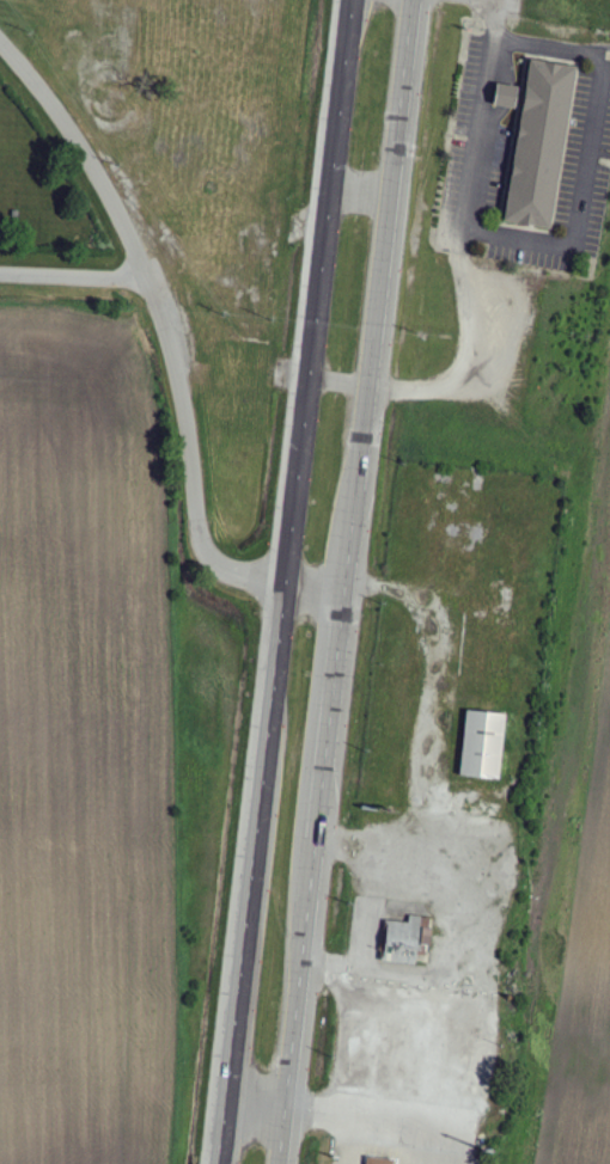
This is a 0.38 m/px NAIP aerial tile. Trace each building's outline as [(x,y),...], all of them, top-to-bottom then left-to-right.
[(530,60),(578,68),(551,231),(505,222),(530,60)] [(465,711),(458,774),(498,779),(505,716),(465,711)] [(385,919),(407,921),(408,914),(433,917),(428,962),(415,961),(415,963),(380,960),(385,919)]
